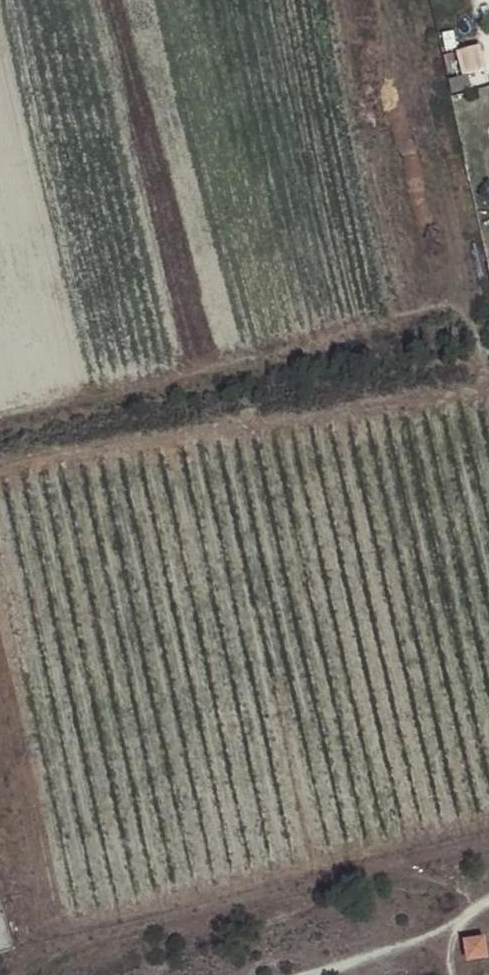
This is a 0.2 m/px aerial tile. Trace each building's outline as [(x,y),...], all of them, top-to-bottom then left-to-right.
[(472,956),(488,955),(488,935),(471,936),(472,956)]
